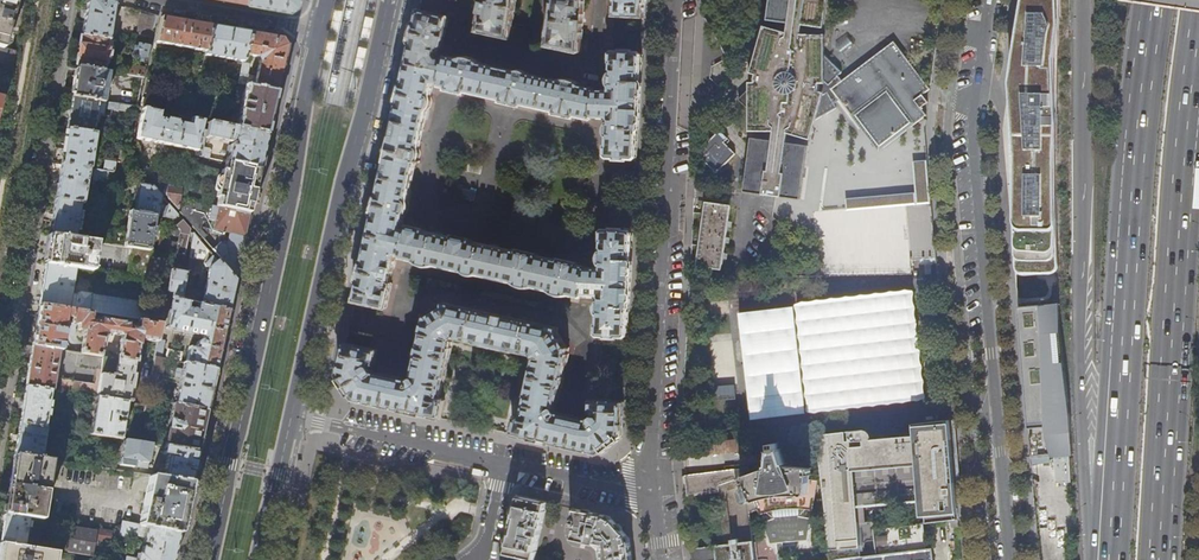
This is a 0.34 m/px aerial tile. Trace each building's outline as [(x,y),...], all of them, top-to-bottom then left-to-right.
[(10,50),(14,35),(7,34),(17,0),(0,0),(0,47),(10,50)] [(82,36),(109,40),(114,4),(100,0),(88,0),(85,17),(82,36)] [(245,2),(265,6),(288,10),(295,5),(296,0),(245,0),(245,2)] [(510,38),(516,0),(481,0),(474,30),(510,38)] [(579,54),(582,52),(585,0),(553,0),(546,46),(579,54)] [(645,19),(646,0),(616,0),(615,17),(645,19)] [(751,110),(751,120),(751,131),(775,131),(773,141),(752,138),(745,192),(801,199),(809,146),(787,143),(789,133),(811,139),(818,119),(837,108),(835,104),(840,100),(880,151),(927,115),(921,108),(929,103),(925,99),(924,96),(924,95),(930,89),(931,88),(895,41),(843,81),(839,76),(843,72),(825,54),(826,35),(802,34),(804,25),(824,28),(828,0),(771,0),(768,20),(790,23),(789,33),(765,26),(760,46),(746,54),(754,68),(752,73),(751,82),(751,88),(740,99),(751,110)] [(1020,145),(1021,236),(1018,272),(1019,274),(1021,276),(1023,276),(1052,274),(1055,273),(1057,271),(1058,269),(1059,266),(1059,244),(1057,224),(1057,128),(1057,72),(1060,17),(1058,12),(1054,8),(1050,6),(1043,5),(1040,5),(1030,8),(1028,11),(1026,14),(1013,100),(1015,116),(1017,125),(1020,145)] [(344,11),(335,9),(330,31),(339,33),(344,11)] [(477,64),(477,63),(476,62),(471,59),(466,58),(464,57),(459,57),(456,58),(456,59),(444,56),(442,57),(442,58),(438,57),(437,55),(438,48),(440,47),(447,17),(419,11),(404,76),(368,240),(355,301),(385,307),(386,307),(391,288),(388,287),(396,254),(401,256),(401,257),(414,260),(414,261),(416,262),(423,265),(426,266),(432,266),(435,265),(436,265),(464,271),(465,273),(468,274),(471,275),(475,275),(478,274),(513,282),(512,282),(514,284),(517,285),(523,287),(527,287),(530,287),(534,287),(534,286),(549,290),(553,293),(558,295),(561,295),(564,295),(570,295),(570,294),(582,297),(584,296),(600,297),(600,300),(598,303),(597,308),(597,313),(599,316),(598,325),(597,325),(596,334),(599,336),(606,337),(606,338),(618,339),(619,338),(628,338),(633,234),(632,232),(624,232),(624,230),(612,230),(612,231),(605,231),(602,233),(602,242),(603,242),(603,251),(602,251),(601,253),(600,259),(601,264),(601,266),(602,266),(601,269),(587,268),(586,266),(580,265),(581,263),(559,259),(559,260),(538,256),(539,254),(518,250),(517,251),(472,241),(472,240),(452,236),(452,237),(425,230),(425,229),(407,225),(407,228),(402,227),(405,214),(407,211),(408,208),(408,204),(408,202),(408,201),(416,164),(418,161),(420,157),(420,152),(420,150),(419,149),(428,111),(430,109),(431,104),(432,100),(431,98),(431,97),(433,83),(439,84),(439,86),(447,88),(446,90),(465,94),(465,93),(501,102),(500,104),(523,109),(523,107),(555,115),(555,117),(576,122),(576,121),(592,124),(593,123),(608,124),(608,127),(606,131),(605,135),(606,138),(607,142),(606,153),(605,161),(608,164),(615,165),(615,166),(627,167),(627,165),(634,166),(637,157),(641,78),(643,53),(633,54),(633,52),(621,52),(621,53),(613,53),(611,55),(610,64),(611,64),(611,73),(610,74),(609,76),(608,78),(607,81),(607,85),(609,88),(609,94),(593,93),(592,92),(579,89),(580,88),(576,85),(572,83),(569,82),(565,81),(563,82),(558,83),(558,84),(527,76),(528,75),(525,73),(521,71),(518,71),(515,71),(513,71),(513,73),(477,64)] [(153,39),(158,17),(141,12),(136,36),(153,39)] [(369,40),(374,18),(365,16),(360,38),(369,40)] [(207,52),(212,26),(187,22),(161,17),(155,43),(207,52)] [(229,29),(212,26),(207,52),(206,55),(225,59),(224,62),(227,62),(228,60),(244,62),(250,33),(229,29)] [(287,46),(281,39),(250,33),(244,62),(240,84),(246,86),(276,92),(281,69),(287,46)] [(132,44),(137,44),(151,47),(153,39),(136,36),(134,35),(132,44)] [(109,40),(82,36),(79,51),(77,67),(104,72),(105,66),(107,66),(108,62),(110,61),(112,49),(117,50),(118,42),(109,40)] [(337,42),(328,39),(323,61),(333,63),(337,42)] [(148,61),(151,47),(137,44),(134,55),(138,59),(148,61)] [(0,47),(0,63),(8,65),(12,50),(10,50),(0,47)] [(363,71),(367,49),(359,47),(354,69),(363,71)] [(127,76),(144,79),(146,69),(129,66),(127,76)] [(109,73),(104,72),(77,67),(74,82),(72,97),(103,102),(109,73)] [(271,118),(276,92),(246,86),(237,129),(267,135),(271,118)] [(103,102),(72,97),(69,116),(67,129),(93,133),(96,115),(104,116),(105,109),(117,111),(119,104),(103,102)] [(205,138),(207,130),(200,129),(202,122),(191,119),(175,116),(174,121),(170,121),(171,118),(167,118),(168,114),(143,109),(137,138),(195,150),(194,155),(201,156),(203,147),(205,138)] [(212,119),(211,123),(234,128),(235,126),(229,125),(229,123),(212,119)] [(234,128),(211,123),(209,123),(207,130),(205,138),(229,143),(234,142),(235,146),(230,145),(229,145),(228,152),(222,151),(221,154),(227,156),(226,162),(259,169),(263,154),(267,135),(237,129),(234,128)] [(93,133),(67,129),(64,147),(58,181),(55,200),(80,203),(91,205),(92,199),(84,198),(87,175),(92,176),(91,180),(92,180),(91,183),(94,184),(94,181),(106,183),(108,171),(113,172),(115,162),(104,160),(103,170),(89,168),(95,133),(93,133)] [(721,131),(698,153),(717,172),(736,154),(725,142),(729,138),(721,131)] [(209,149),(203,147),(201,156),(201,157),(209,158),(211,151),(209,149)] [(258,173),(259,169),(226,162),(224,172),(257,179),(258,173)] [(178,211),(180,199),(181,188),(165,186),(151,172),(151,170),(146,164),(142,165),(144,172),(178,211)] [(253,199),(255,189),(257,179),(224,172),(224,173),(221,173),(215,199),(218,200),(216,207),(249,215),(253,199)] [(139,183),(133,211),(155,215),(173,217),(177,214),(152,185),(139,183)] [(180,199),(178,211),(202,239),(206,236),(200,229),(203,218),(209,219),(215,221),(213,229),(221,231),(219,242),(211,249),(236,277),(243,244),(249,215),(216,207),(180,199)] [(80,203),(55,200),(53,217),(50,234),(74,238),(75,228),(78,229),(79,223),(76,223),(77,217),(80,218),(81,212),(78,211),(80,203)] [(696,267),(721,270),(730,205),(706,202),(696,267)] [(817,215),(820,267),(911,266),(911,261),(937,258),(934,224),(932,206),(817,215)] [(155,215),(133,211),(130,211),(124,245),(131,247),(149,249),(151,236),(154,237),(155,227),(153,227),(155,215)] [(74,238),(50,234),(47,251),(45,264),(68,266),(85,269),(91,270),(96,241),(74,238)] [(194,234),(187,271),(186,273),(190,274),(190,270),(194,271),(197,258),(201,259),(208,249),(194,234)] [(162,243),(161,251),(174,253),(184,255),(185,255),(187,247),(162,243)] [(161,251),(149,249),(131,247),(126,275),(168,282),(170,268),(171,261),(174,253),(161,251)] [(183,262),(184,255),(174,253),(171,261),(180,263),(183,262)] [(204,291),(184,287),(181,299),(228,311),(230,303),(233,286),(235,280),(213,255),(206,262),(210,266),(210,267),(208,273),(208,274),(204,291)] [(68,266),(45,264),(43,277),(38,305),(160,324),(162,312),(163,307),(155,306),(154,310),(149,309),(150,304),(91,294),(90,294),(88,295),(88,297),(80,296),(85,269),(68,266)] [(221,341),(228,311),(181,299),(184,287),(186,273),(187,271),(170,268),(168,282),(166,290),(173,291),(171,299),(172,299),(166,328),(204,335),(203,338),(201,338),(200,338),(198,340),(197,341),(196,344),(196,346),(189,345),(185,364),(215,370),(221,341)] [(925,274),(926,284),(938,283),(938,274),(925,274)] [(908,293),(733,310),(744,420),(919,403),(908,293)] [(375,363),(377,351),(377,350),(376,350),(345,344),(338,375),(354,400),(417,413),(441,419),(446,400),(444,398),(441,397),(444,381),(445,381),(453,347),(452,347),(453,340),(452,339),(457,336),(458,338),(475,342),(475,343),(515,351),(532,355),(534,354),(537,359),(535,359),(534,366),(533,366),(525,399),(526,399),(523,415),(520,414),(517,416),(513,434),(577,449),(599,454),(623,436),(624,402),(613,402),(613,401),(603,400),(603,401),(592,401),(591,412),(595,412),(595,415),(590,420),(559,413),(556,408),(557,408),(561,388),(562,388),(565,377),(564,377),(566,366),(567,366),(570,354),(569,354),(570,348),(568,348),(558,332),(559,328),(444,302),(443,306),(428,314),(426,314),(425,320),(423,320),(421,331),(422,331),(420,342),(418,342),(416,354),(417,354),(412,377),(407,379),(373,372),(371,368),(372,362),(375,363)] [(1059,322),(1059,303),(1021,306),(1022,312),(1018,312),(1028,429),(1052,427),(1054,448),(1061,447),(1062,456),(1073,455),(1070,411),(1059,322)] [(79,324),(78,330),(85,331),(81,353),(82,353),(134,361),(137,362),(138,357),(137,357),(140,339),(157,342),(158,337),(160,324),(38,305),(34,327),(32,345),(59,349),(61,350),(66,322),(79,324)] [(159,358),(163,338),(158,337),(157,342),(154,357),(159,358)] [(56,367),(59,349),(32,345),(28,366),(25,387),(50,391),(52,391),(55,373),(57,374),(55,383),(59,383),(58,391),(96,396),(95,398),(96,398),(127,404),(130,404),(130,401),(128,400),(129,390),(131,390),(134,374),(132,374),(134,361),(82,353),(80,368),(100,372),(97,384),(61,378),(62,372),(59,371),(60,368),(56,367)] [(159,358),(154,357),(153,364),(146,398),(165,402),(168,389),(157,387),(160,374),(162,374),(165,360),(159,358)] [(185,364),(184,364),(183,371),(178,370),(177,377),(181,378),(175,404),(206,411),(210,394),(215,370),(185,364)] [(48,404),(50,391),(25,387),(22,406),(19,423),(44,427),(46,414),(49,414),(50,404),(48,404)] [(124,420),(127,404),(96,398),(90,434),(121,439),(124,423),(118,422),(117,423),(115,422),(116,417),(118,417),(118,419),(124,420)] [(171,403),(165,402),(146,398),(145,407),(164,410),(165,406),(170,407),(171,403)] [(201,434),(206,411),(175,404),(174,404),(172,414),(168,433),(167,433),(165,446),(197,451),(201,434)] [(949,451),(949,449),(949,444),(948,440),(952,440),(950,420),(913,424),(914,436),(872,440),(871,436),(870,434),(868,432),(865,430),(817,436),(826,514),(825,514),(831,559),(836,559),(861,557),(854,471),(917,466),(920,502),(926,501),(928,522),(959,519),(957,492),(956,482),(952,483),(949,451)] [(46,428),(44,427),(19,423),(17,438),(14,454),(41,459),(46,428)] [(738,439),(682,446),(684,460),(739,454),(738,439)] [(134,466),(147,469),(152,444),(138,442),(124,440),(121,457),(119,465),(134,467),(134,466)] [(726,545),(753,541),(750,513),(758,510),(760,515),(762,514),(770,512),(786,509),(788,509),(796,509),(805,510),(813,511),(818,481),(810,480),(811,469),(786,466),(779,443),(771,444),(770,468),(752,473),(750,467),(682,476),(684,492),(719,487),(726,545)] [(193,470),(197,451),(165,446),(164,455),(168,456),(166,466),(162,465),(160,474),(153,473),(153,476),(190,482),(193,470)] [(48,460),(41,459),(14,454),(11,472),(9,484),(43,490),(48,460)] [(1054,457),(1056,483),(1071,482),(1070,456),(1054,457)] [(183,514),(190,482),(153,476),(151,476),(140,525),(179,534),(183,514)] [(41,505),(43,490),(9,484),(7,498),(5,514),(42,520),(44,505),(41,505)] [(531,559),(534,559),(544,517),(547,517),(548,514),(545,513),(547,503),(534,500),(517,496),(511,525),(505,554),(531,559)] [(630,539),(610,516),(580,510),(576,509),(573,508),(570,523),(572,524),(571,526),(575,526),(572,540),(596,545),(600,550),(602,559),(633,559),(630,539)] [(1054,509),(1038,510),(1040,525),(1043,559),(1058,559),(1054,509)] [(44,520),(42,520),(5,514),(2,530),(0,544),(6,545),(24,547),(28,521),(43,523),(44,520)] [(808,540),(805,516),(765,521),(768,545),(808,540)] [(179,534),(140,525),(123,521),(121,532),(120,535),(129,537),(129,534),(145,538),(142,554),(138,554),(137,559),(127,557),(126,559),(173,559),(174,555),(179,534)] [(932,548),(927,549),(924,523),(873,529),(876,555),(861,557),(836,559),(934,559),(932,548)] [(65,550),(91,554),(94,539),(98,539),(99,532),(72,528),(70,540),(67,539),(65,550)] [(753,541),(726,545),(691,549),(692,559),(756,559),(753,541)] [(24,547),(6,545),(4,559),(51,559),(52,551),(24,547)]
